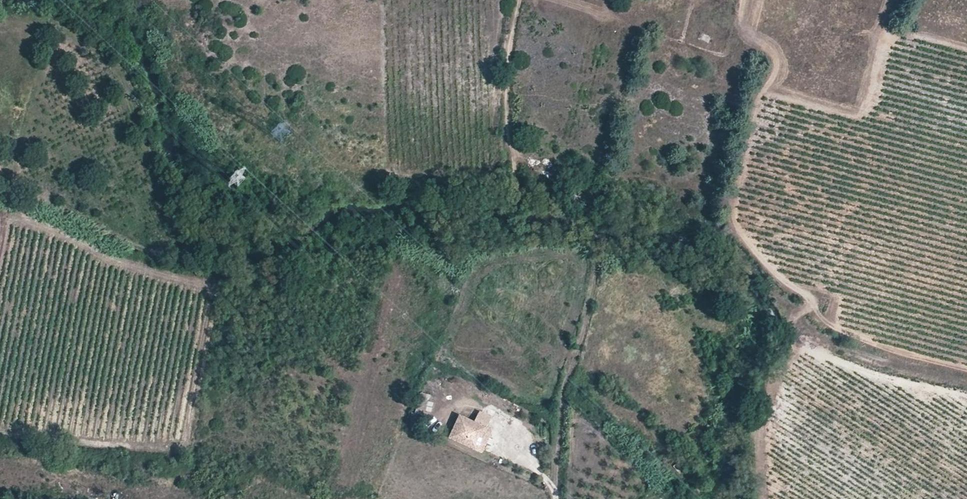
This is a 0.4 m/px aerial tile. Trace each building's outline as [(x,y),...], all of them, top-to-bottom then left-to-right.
[(417,410),(429,413),(434,396),(421,393),(417,410)] [(499,401),(495,408),(511,415),(514,408),(499,401)] [(491,416),(479,411),(475,421),(487,426),(491,416)] [(475,421),(460,415),(450,438),(477,450),(487,426),(475,421)] [(483,453),(494,429),(487,426),(477,450),(483,453)]
